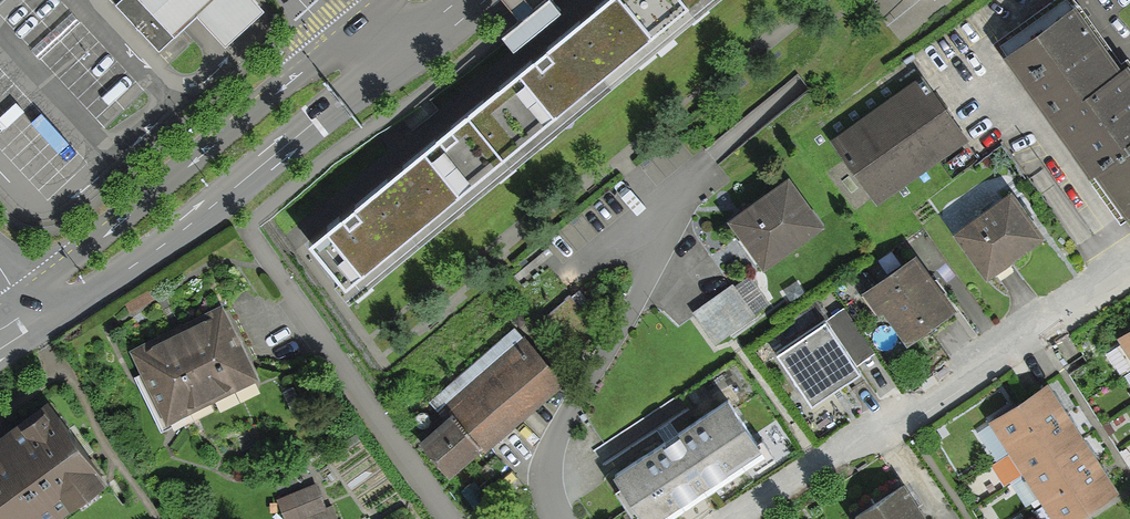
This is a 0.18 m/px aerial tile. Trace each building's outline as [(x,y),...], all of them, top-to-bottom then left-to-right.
[(175,32),(158,13),(145,0),(116,0),(113,3),(157,49),(175,32)] [(261,0),(145,0),(175,32),(196,12),(225,42),(265,4),(261,0)] [(311,249),(352,299),(718,0),(616,0),(601,12),(501,94),(368,203),(311,249)] [(1080,7),(1011,54),(1127,221),(1129,220),(1129,71),(1126,74),(1080,7)] [(903,91),(835,141),(883,206),(968,144),(971,141),(924,76),(903,91)] [(795,182),(735,221),(768,272),(828,233),(795,182)] [(1015,194),(959,232),(993,281),(1049,244),(1015,194)] [(917,254),(864,294),(883,319),(890,314),(915,347),(962,312),(917,254)] [(733,290),(731,287),(686,320),(709,352),(752,321),(748,315),(765,304),(747,279),(733,290)] [(165,334),(130,351),(167,426),(259,380),(222,306),(165,334)] [(831,319),(775,355),(811,412),(830,400),(824,389),(861,366),(831,319)] [(1107,341),(1129,376),(1129,326),(1107,341)] [(567,386),(529,338),(450,401),(459,412),(420,444),(449,481),(567,386)] [(1107,495),(1037,388),(980,424),(1042,518),(1069,518),(1107,495)] [(638,518),(678,518),(769,457),(728,398),(610,480),(638,518)] [(0,429),(0,518),(55,518),(103,484),(42,399),(0,429)] [(276,502),(284,518),(337,518),(333,506),(325,507),(318,484),(276,502)] [(887,485),(837,516),(839,518),(908,518),(887,485)]
